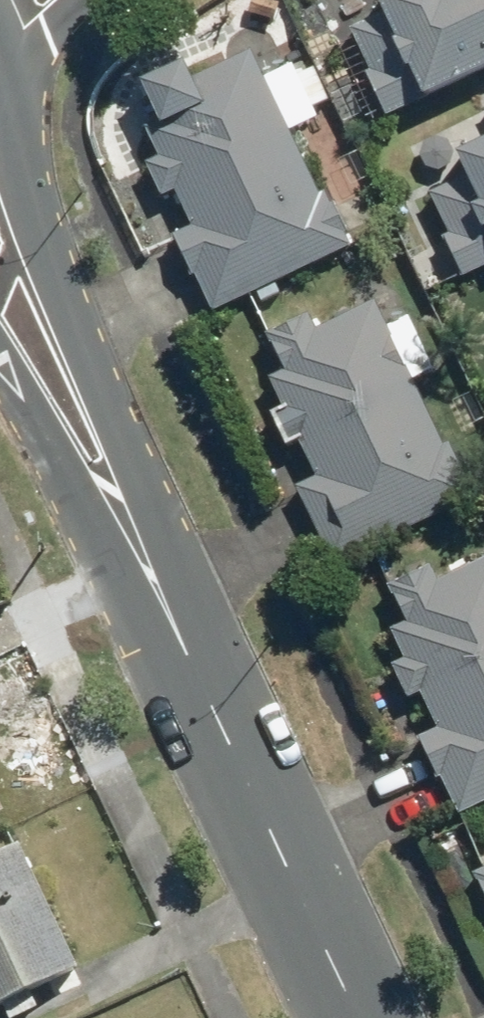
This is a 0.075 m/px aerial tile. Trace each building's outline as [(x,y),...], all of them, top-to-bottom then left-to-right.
[(386,119),(483,71),(483,0),(377,0),(376,1),(383,15),(351,31),(371,72),(364,75),(386,119)] [(196,279),(213,314),(357,245),(337,203),(332,206),(326,193),(320,196),(290,133),(320,119),(315,109),(330,102),(315,70),(300,77),(293,63),(263,77),(252,52),(194,80),(185,63),(141,84),(160,124),(144,132),(158,159),(146,165),(163,201),(175,195),(192,230),(174,239),(194,280),(196,279)] [(462,278),(483,268),(483,144),(455,157),(466,179),(431,196),(450,236),(443,239),(462,278)] [(333,565),(475,497),(450,445),(444,448),(413,382),(436,372),(410,318),(387,329),(375,304),(324,328),(319,319),(313,322),(310,316),(268,336),(286,372),(270,380),(283,407),(269,414),(286,450),(300,443),(317,479),(296,488),(333,565)] [(458,815),(483,803),(483,561),(439,582),(432,567),(388,587),(406,625),(391,632),(405,661),(393,667),(408,700),(420,694),(438,731),(417,740),(436,780),(441,778),(458,815)] [(0,855),(0,1007),(80,969),(21,845),(0,855)] [(474,875),(483,897),(483,870),(474,875)]
